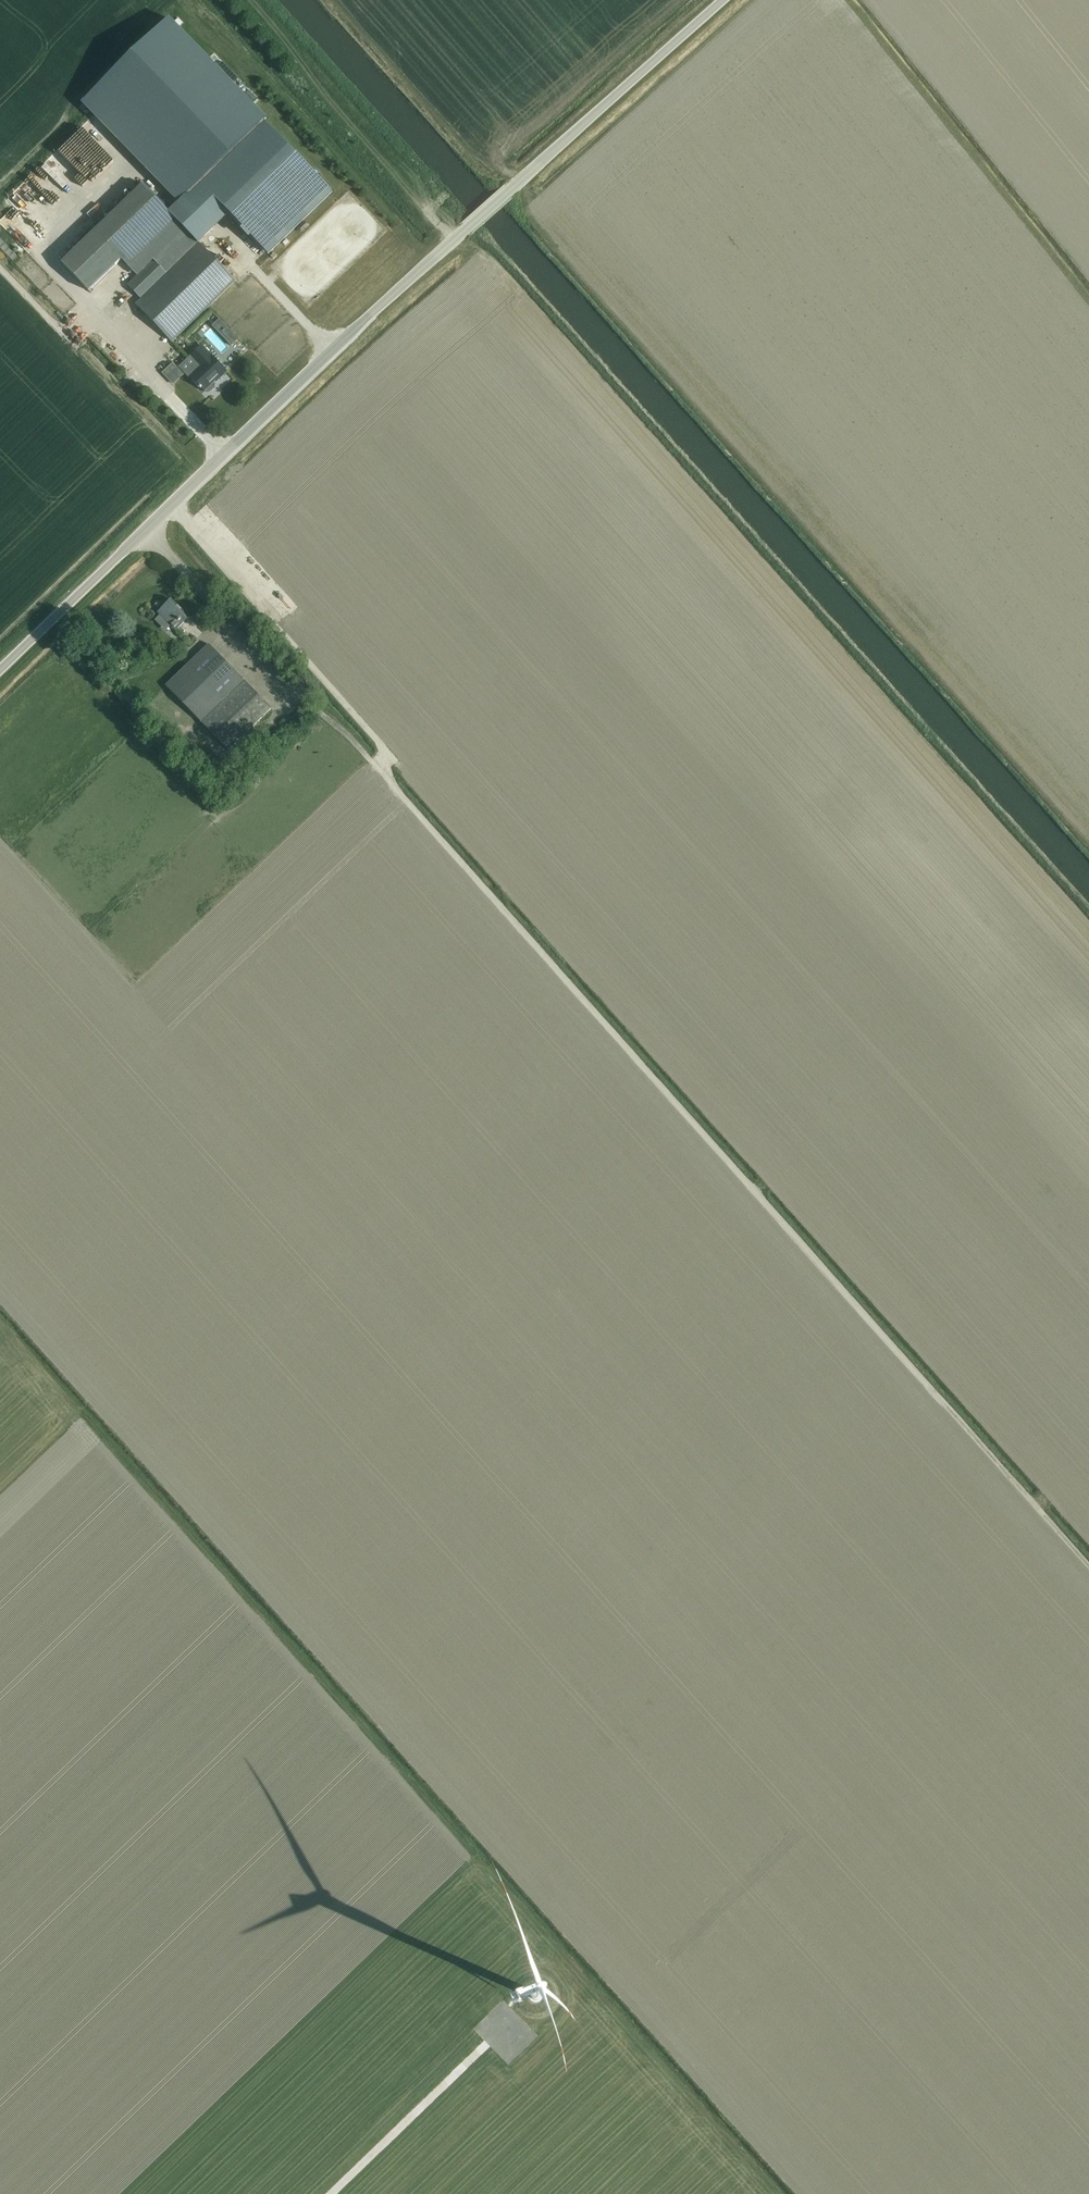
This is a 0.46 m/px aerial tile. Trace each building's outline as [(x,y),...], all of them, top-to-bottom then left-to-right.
[(97,88),(193,188),(263,122),(264,121),(167,21),(97,88)] [(168,212),(169,213),(197,242),(227,213),(265,252),(329,190),(263,122),(193,188),(168,212)] [(169,213),(168,212),(143,185),(62,263),(89,291),(169,213)] [(153,261),(167,275),(198,244),(197,242),(169,213),(122,259),(125,263),(137,276),(153,261)] [(136,305),(172,342),(235,281),(198,244),(167,275),(141,299),(136,305)] [(127,285),(141,299),(167,275),(153,261),(127,285)] [(204,330),(197,342),(202,346),(210,335),(204,330)] [(212,356),(211,356),(201,346),(190,357),(200,367),(190,376),(204,391),(205,391),(206,393),(209,393),(214,388),(214,385),(212,384),(219,377),(220,378),(226,372),(212,356)] [(113,353),(125,359),(128,353),(116,347),(113,353)] [(158,612),(161,616),(158,618),(157,622),(162,627),(166,626),(169,624),(175,631),(189,618),(171,600),(158,612)] [(209,644),(166,686),(202,724),(245,682),(209,644)] [(228,750),(271,709),(245,682),(202,724),(228,750)]
